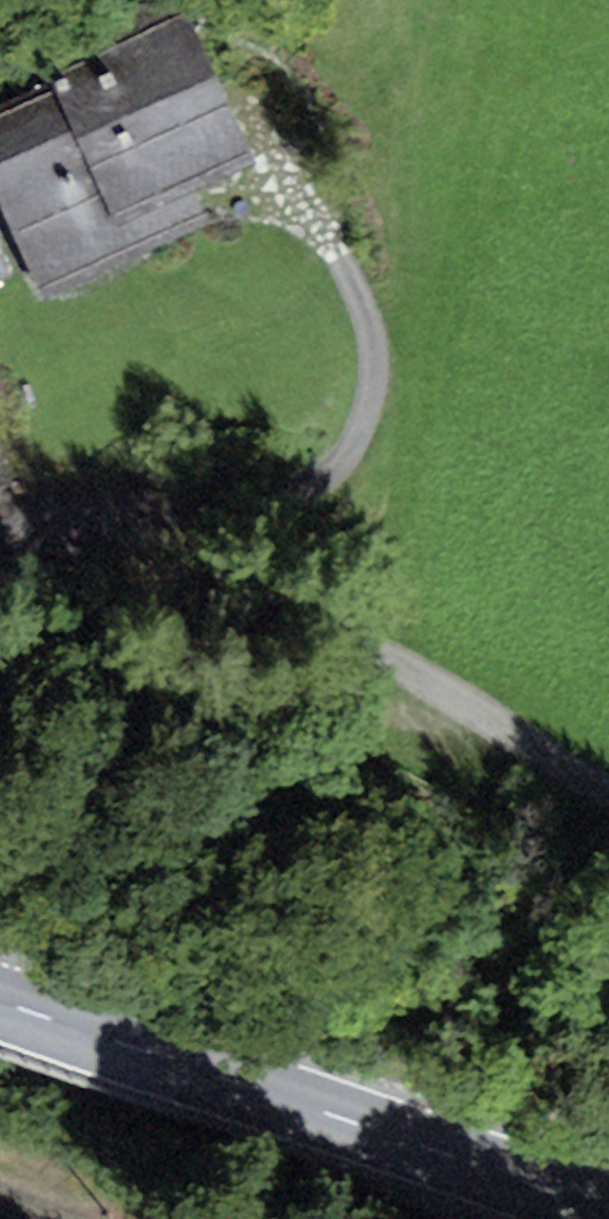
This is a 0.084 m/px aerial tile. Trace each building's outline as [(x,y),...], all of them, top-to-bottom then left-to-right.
[(0,107),(0,192),(45,293),(211,219),(197,188),(258,161),(186,0),(153,0),(92,27),(98,40),(48,62),(57,81),(0,107)] [(13,480),(0,452),(0,486),(13,480)]
